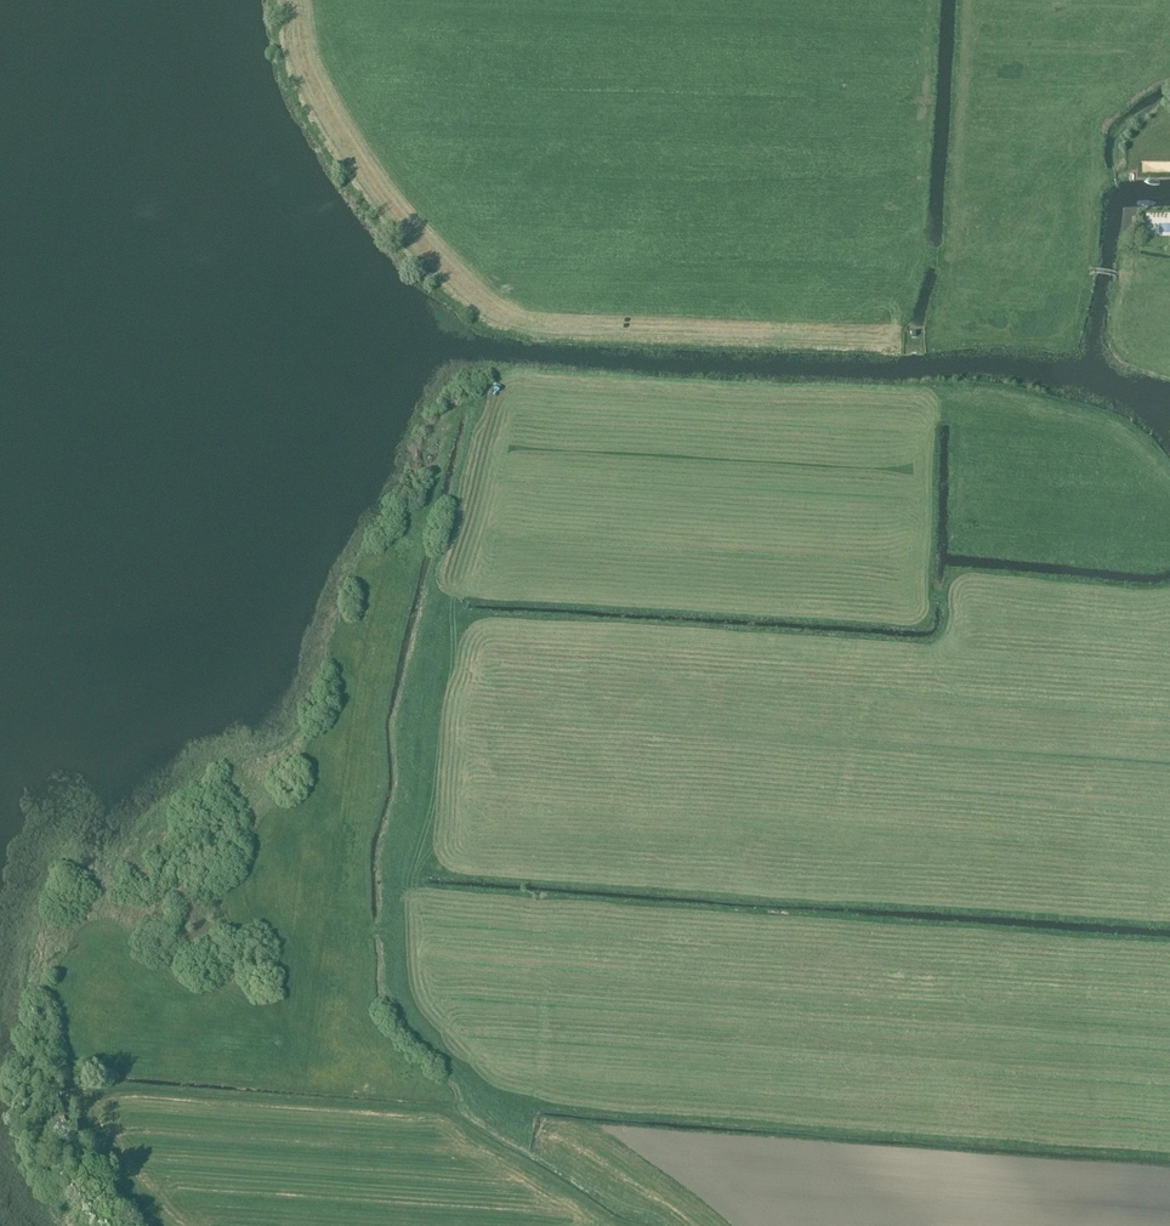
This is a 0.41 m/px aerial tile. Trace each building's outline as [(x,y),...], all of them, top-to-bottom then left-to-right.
[(1169,231),(1169,220),(1157,220),(1156,231),(1169,231)]
